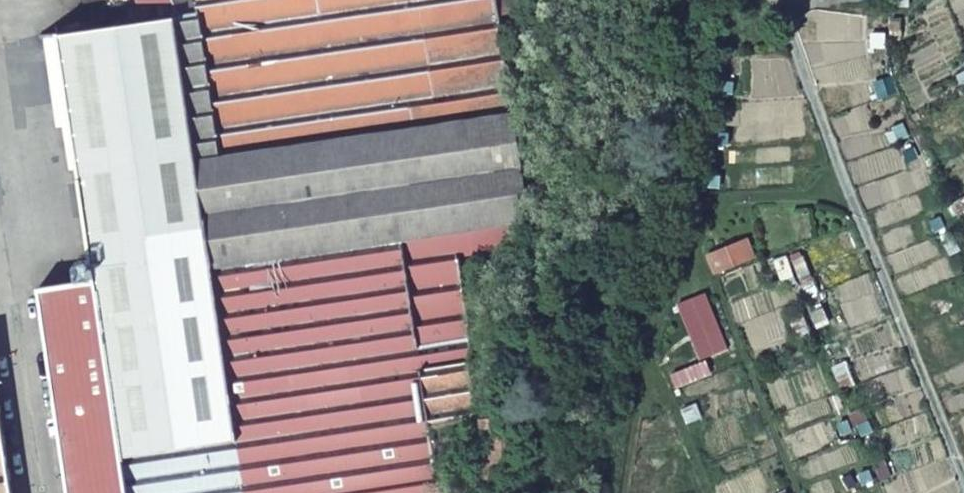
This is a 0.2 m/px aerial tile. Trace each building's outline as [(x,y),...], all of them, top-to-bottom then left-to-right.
[(169,8),(170,21),(206,263),(452,229),(520,219),(535,217),(506,22),(518,20),(516,0),(168,0),(169,8)] [(206,263),(170,21),(132,25),(39,36),(52,129),(59,129),(65,170),(73,169),(86,259),(73,262),(76,281),(34,288),(34,291),(63,492),(240,492),(210,289),(206,263)] [(520,219),(452,229),(456,258),(501,253),(499,238),(521,234),(520,219)] [(456,258),(452,229),(206,263),(210,289),(232,287),(252,437),(418,412),(421,412),(415,367),(464,360),(466,360),(471,360),(470,357),(456,258)] [(433,492),(421,412),(418,412),(252,437),(232,287),(210,289),(240,492),(434,492),(433,492)] [(464,360),(415,367),(421,412),(433,492),(434,492),(458,492),(460,492),(460,488),(452,423),(455,423),(472,420),(464,360)]
